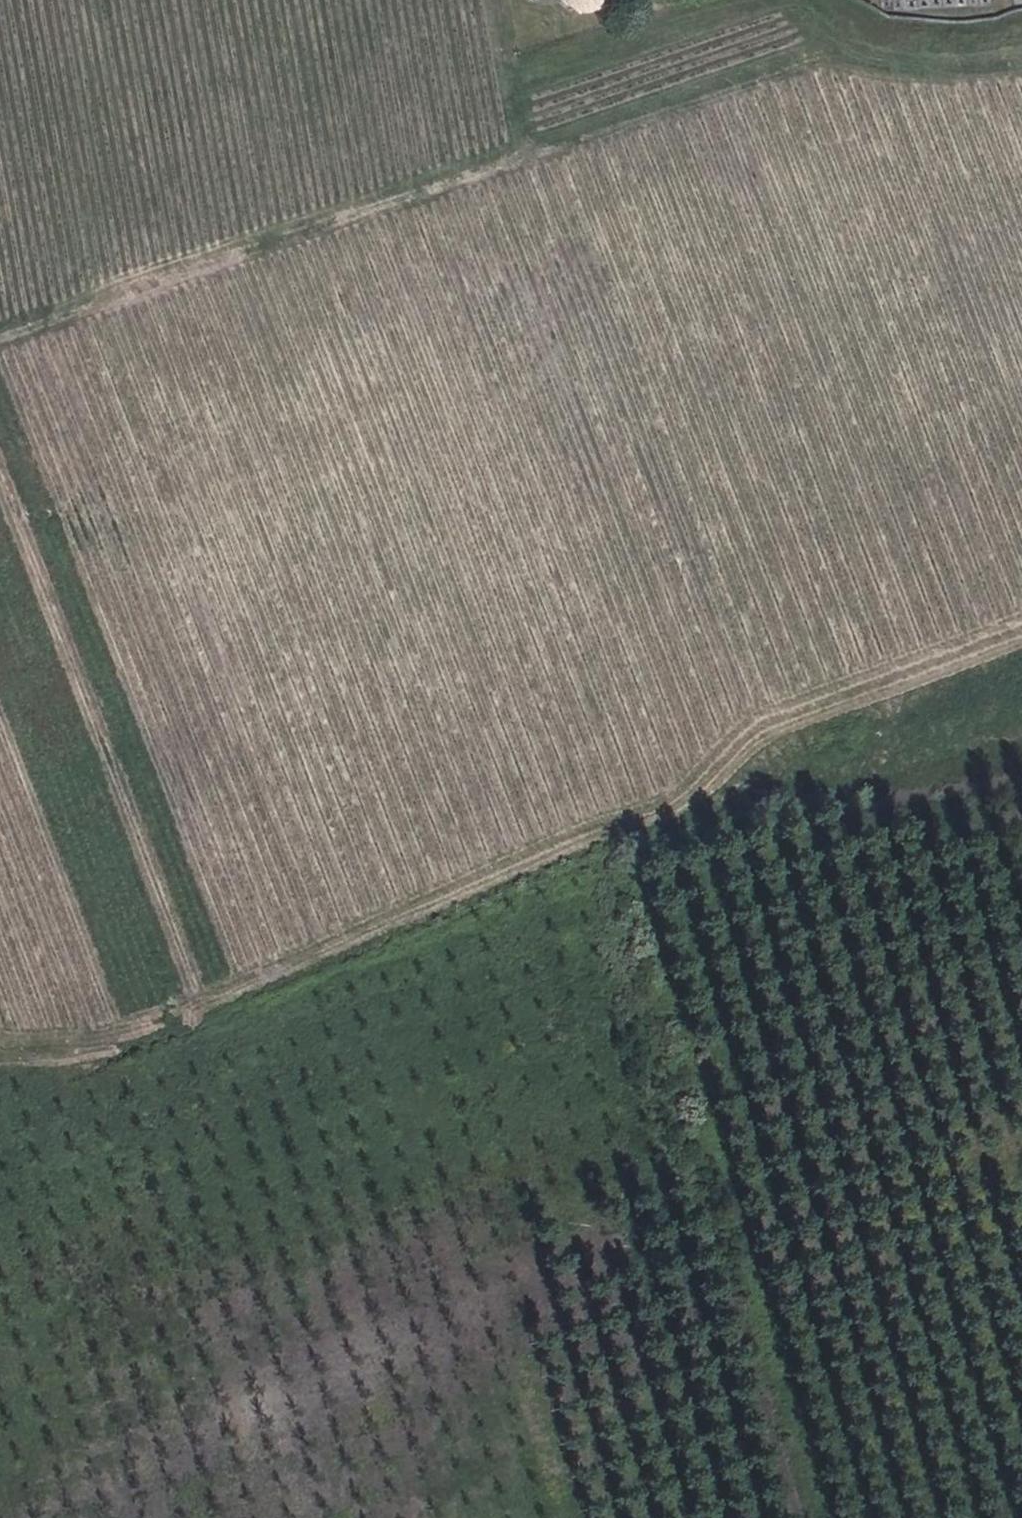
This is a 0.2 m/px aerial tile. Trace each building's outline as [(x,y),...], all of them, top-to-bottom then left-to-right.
[(533,7),(562,1),(564,9),(567,14),(571,17),(577,21),(585,21),(592,19),(599,13),(604,2),(604,0),(532,0),(533,7)]
